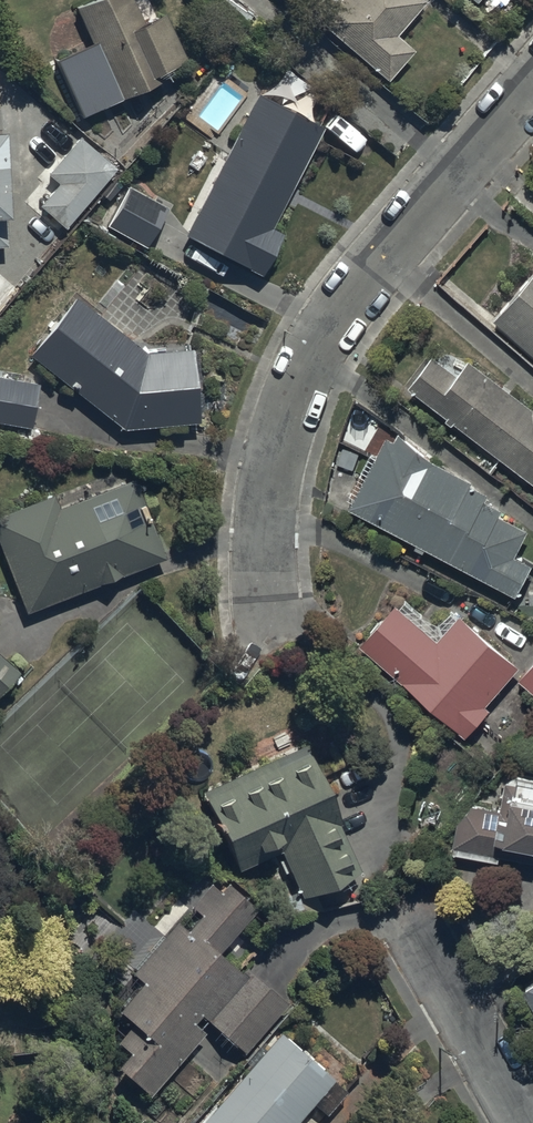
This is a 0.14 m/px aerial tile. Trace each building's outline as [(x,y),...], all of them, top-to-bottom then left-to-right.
[(73,2),(88,37),(51,54),(76,110),(169,69),(165,61),(178,55),(153,0),(76,0),(73,2)] [(314,15),(385,76),(410,46),(393,30),(419,0),(328,0),(314,15)] [(322,122),(253,84),(182,227),(258,268),(280,226),(269,220),(322,122)] [(78,131),(44,168),(55,178),(36,199),(60,221),(113,163),(78,131)] [(164,203),(126,181),(103,219),(142,241),(164,203)] [(491,313),(532,348),(532,266),(491,313)] [(72,291),(26,348),(124,424),(191,416),(189,345),(142,347),(72,291)] [(406,380),(532,477),(532,398),(531,402),(467,353),(456,368),(430,349),(406,380)] [(0,372),(0,419),(28,424),(37,379),(0,372)] [(385,430),(347,502),(514,590),(531,558),(513,549),(526,523),(497,507),(499,503),(483,494),(486,487),(469,478),(471,475),(432,454),(397,425),(393,433),(385,430)] [(54,499),(50,487),(0,506),(0,551),(22,606),(162,553),(130,470),(54,499)] [(392,597),(357,641),(463,731),(487,703),(483,699),(517,660),(458,609),(436,634),(392,597)] [(16,664),(0,649),(0,682),(16,664)] [(515,673),(532,689),(532,654),(515,673)] [(302,737),(199,784),(234,864),(276,845),(298,892),(357,864),(335,815),(338,814),(302,737)] [(449,845),(497,855),(498,847),(532,854),(532,769),(503,765),(497,802),(455,795),(449,845)] [(123,1040),(111,1054),(148,1088),(203,1028),(187,1014),(195,1005),(240,1046),(286,997),(246,961),(239,968),(215,946),(255,902),(224,873),(214,884),(207,877),(186,900),(195,908),(185,919),(177,913),(128,966),(136,973),(112,998),(127,1012),(111,1029),(123,1040)] [(532,1000),(532,973),(522,980),(532,1000)] [(195,1117),(201,1122),(286,1122),(310,1097),(322,1107),(342,1085),(276,1026),(195,1117)]
